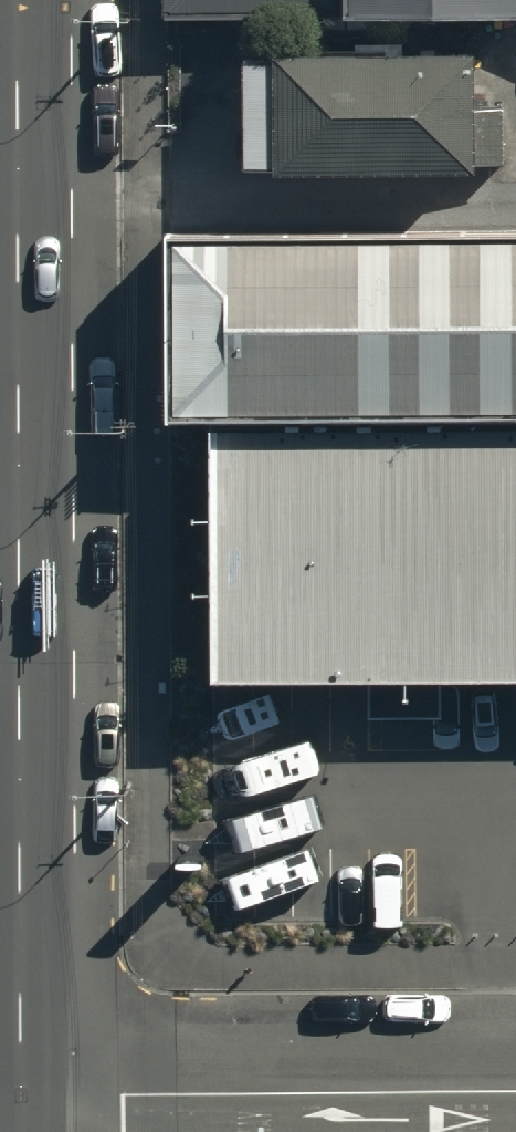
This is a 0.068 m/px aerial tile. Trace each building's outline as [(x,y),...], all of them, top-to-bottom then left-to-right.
[(167,16),(348,18),(348,0),(167,0),(167,16)] [(348,18),(515,19),(515,0),(348,0),(348,18)] [(473,51),(241,53),(242,173),(473,172),(473,51)] [(170,231),(171,421),(515,419),(515,230),(170,231)] [(213,423),(215,681),(515,679),(515,422),(213,423)]
